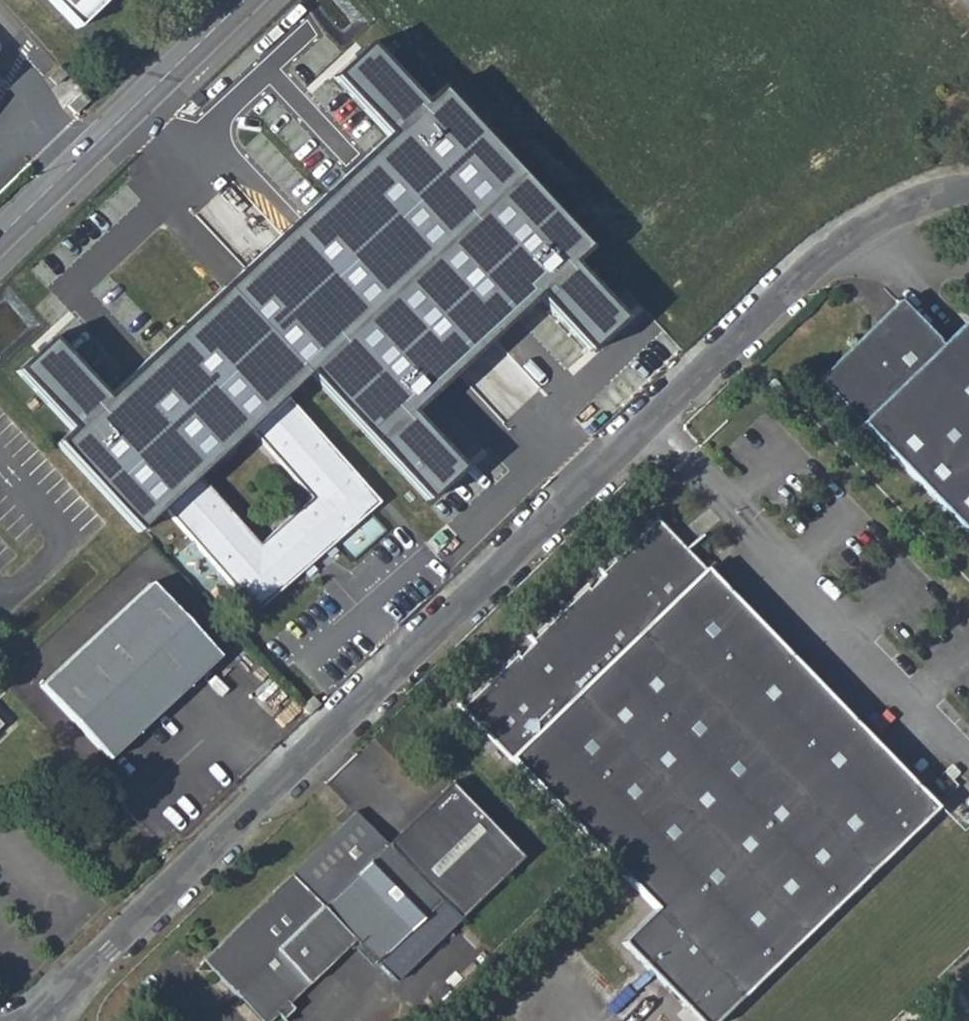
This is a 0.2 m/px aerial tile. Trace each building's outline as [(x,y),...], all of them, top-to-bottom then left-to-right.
[(76,26),(103,0),(51,0),(76,26)] [(109,385),(52,326),(19,358),(77,417),(61,433),(139,526),(170,501),(261,601),(313,553),(319,560),(327,559),(337,550),(337,545),(332,535),(385,487),(294,387),(314,366),(430,491),(463,453),(416,394),(539,287),(595,338),(628,300),(573,242),(587,231),(444,76),(428,91),(372,33),(338,61),(397,120),(109,385)] [(56,64),(65,73),(67,71),(58,62),(56,64)] [(65,73),(56,64),(44,76),(52,85),(65,73)] [(85,100),(78,93),(64,106),(71,113),(85,100)] [(871,316),(879,324),(906,300),(897,292),(871,316)] [(815,370),(968,529),(968,321),(968,322),(960,313),(939,334),(906,300),(879,324),(871,316),(815,370)] [(968,322),(968,321),(968,305),(960,313),(968,322)] [(753,390),(759,396),(771,386),(764,379),(753,390)] [(659,986),(671,974),(712,1016),(939,799),(913,773),(902,782),(698,572),(708,562),(661,513),(455,705),(647,906),(613,940),(659,986)] [(708,562),(698,572),(902,782),(913,773),(921,765),(715,554),(708,562)] [(47,676),(116,747),(225,644),(156,573),(47,676)] [(307,697),(315,705),(326,695),(319,687),(307,697)] [(12,723),(0,710),(0,734),(12,723)] [(259,1020),(261,1020),(272,1011),(277,1017),(289,1005),(283,1000),(349,937),(389,979),(518,854),(446,779),(381,841),(350,808),(283,874),(197,957),(259,1020)] [(158,847),(164,853),(173,845),(167,839),(158,847)] [(694,1020),(707,1020),(712,1016),(671,974),(659,986),(694,1020)]
